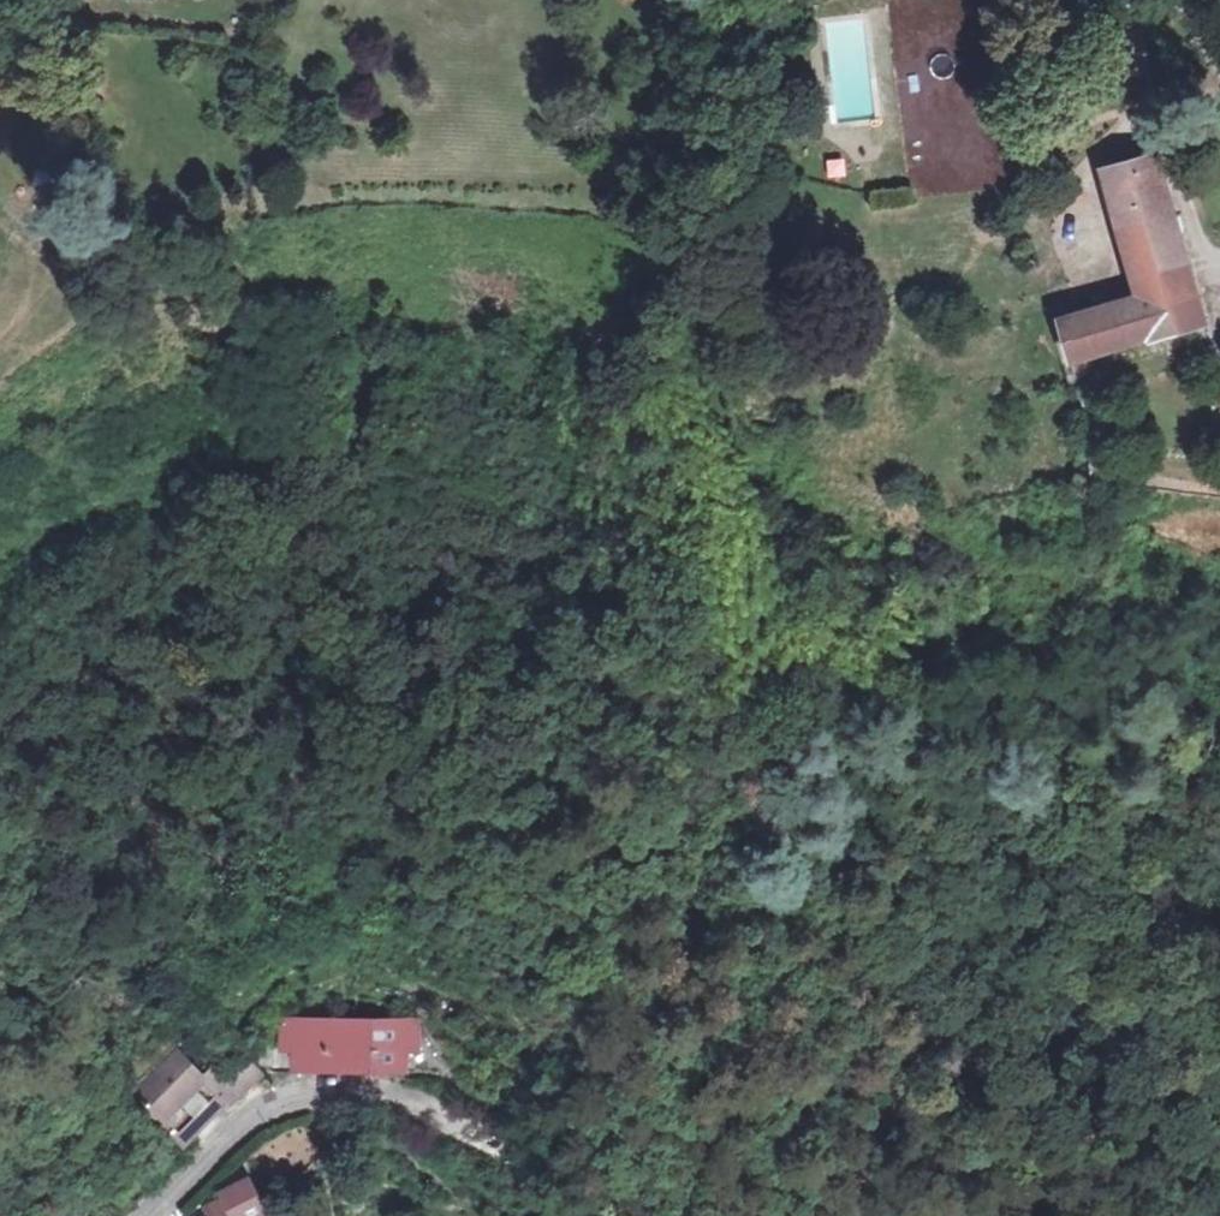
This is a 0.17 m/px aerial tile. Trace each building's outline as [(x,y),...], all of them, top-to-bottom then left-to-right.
[(1063,306),(1070,350),(1161,329),(1205,320),(1166,163),(1157,165),(1151,148),(1107,156),(1111,176),(1099,179),(1124,279),(1127,291),(1063,306)] [(1161,329),(1070,350),(1076,375),(1167,351),(1161,329)] [(298,1057),(354,1057),(406,1058),(406,1040),(420,1039),(420,1010),(285,1009),(285,1063),(297,1063),(298,1057)] [(235,1086),(239,1090),(272,1065),(261,1051),(242,1047),(226,1059),(221,1054),(209,1062),(188,1037),(143,1073),(163,1099),(156,1105),(176,1132),(227,1091),(235,1086)] [(235,1086),(227,1091),(233,1097),(239,1090),(235,1086)] [(253,1177),(217,1190),(220,1197),(213,1200),(219,1213),(210,1215),(268,1215),(253,1177)]
